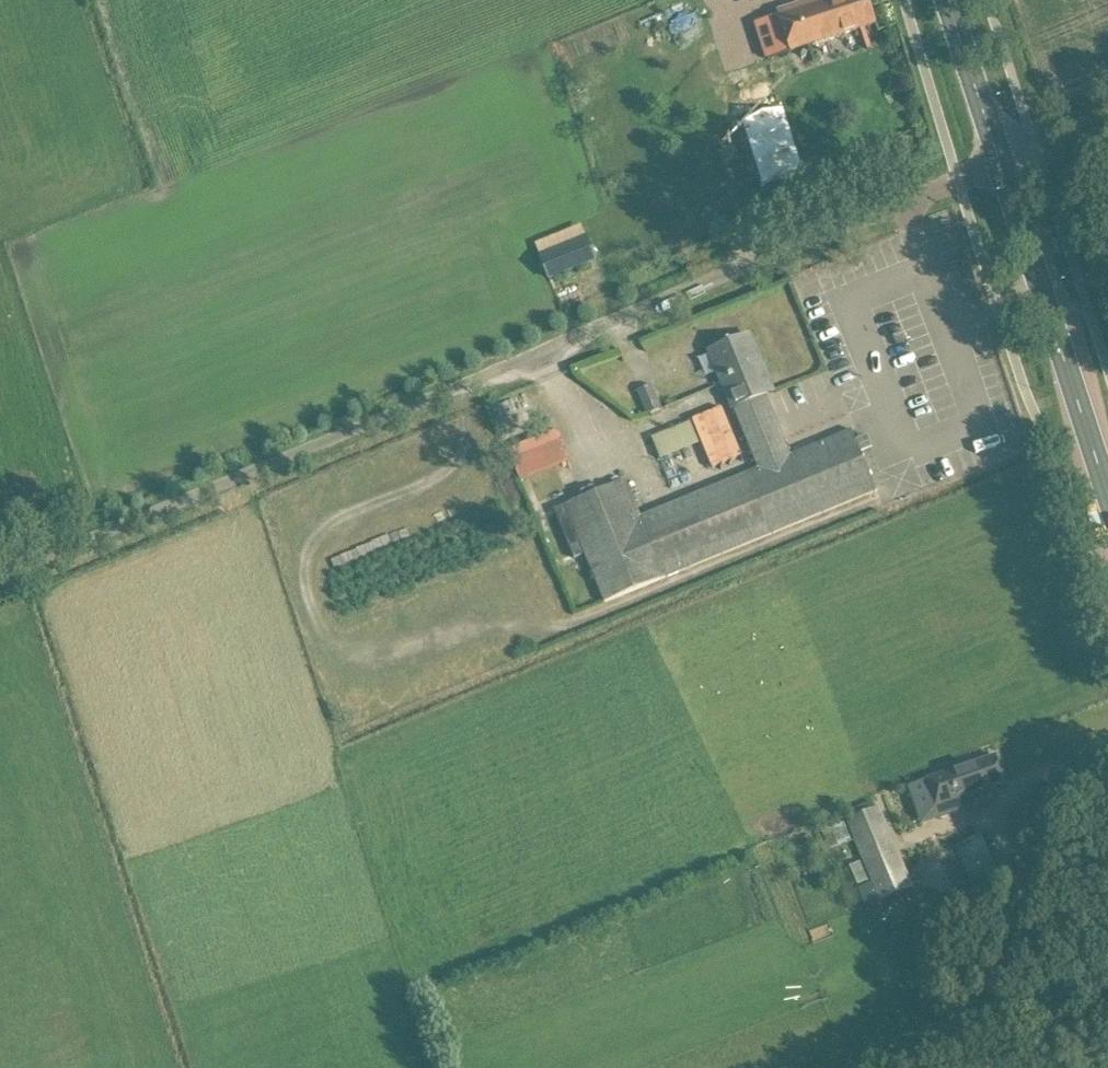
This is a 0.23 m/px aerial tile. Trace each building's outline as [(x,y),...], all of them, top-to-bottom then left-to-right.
[(869,0),(839,0),(838,0),(816,0),(778,12),(779,16),(759,23),(770,58),(791,52),(877,25),(869,0)] [(540,256),(549,279),(596,260),(587,237),(540,256)] [(734,408),(766,395),(768,395),(757,368),(763,366),(750,335),(715,349),(722,366),(717,368),(734,408)] [(652,385),(639,390),(649,414),(662,409),(652,385)] [(853,429),(791,455),(766,395),(734,408),(759,468),(642,517),(627,480),(566,505),(605,602),(878,491),(853,429)] [(658,458),(701,443),(710,467),(740,456),(723,408),(650,434),(658,458)] [(1007,783),(999,760),(997,756),(927,780),(940,818),(994,799),(990,788),(1007,783)] [(879,807),(847,820),(873,881),(859,888),(867,907),(914,887),(885,820),(880,809),(879,807)] [(850,839),(844,823),(823,831),(829,847),(850,839)] [(1001,886),(983,836),(956,845),(974,895),(1001,886)] [(868,882),(860,862),(850,866),(857,885),(868,882)]
